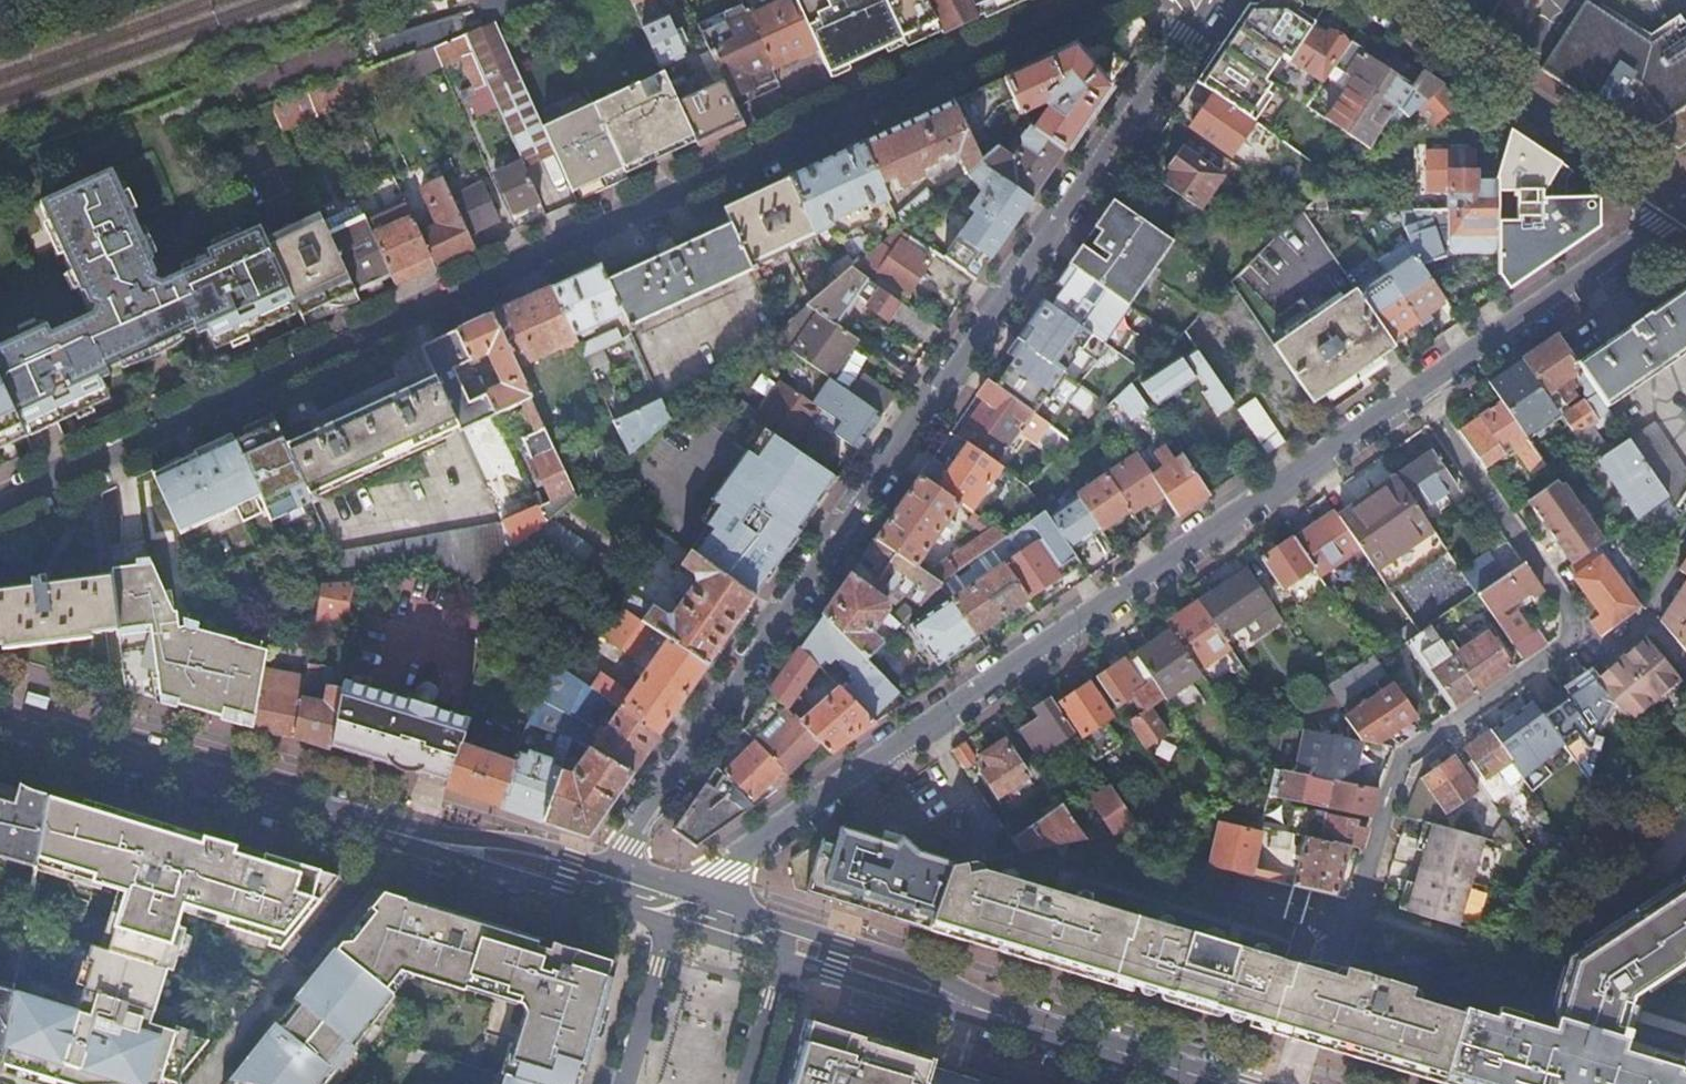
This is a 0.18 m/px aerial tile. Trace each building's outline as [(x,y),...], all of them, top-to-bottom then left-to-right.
[(794,0),(740,0),(743,5),(772,71),(817,51),(795,3),(794,0)] [(795,3),(817,51),(829,76),(849,66),(885,50),(903,41),(884,0),(802,0),(795,3)] [(925,0),(884,0),(903,41),(905,46),(928,36),(939,31),(925,0)] [(967,0),(925,0),(939,31),(941,37),(962,27),(977,20),(967,0)] [(427,24),(419,2),(375,18),(383,40),(427,24)] [(1650,48),(1584,3),(1538,70),(1636,135),(1645,130),(1673,147),(1685,139),(1685,23),(1650,48)] [(653,5),(636,13),(661,67),(683,58),(678,47),(686,43),(681,30),(672,34),(665,18),(659,20),(653,5)] [(700,34),(710,57),(734,110),(749,103),(747,95),(754,92),(777,81),(772,71),(743,5),(723,14),(723,15),(722,24),(700,34)] [(697,27),(700,34),(722,24),(723,15),(697,27)] [(495,24),(474,32),(464,35),(496,105),(523,164),(553,151),(522,84),(512,61),(495,24)] [(1326,37),(1324,37),(1312,30),(1305,41),(1300,48),(1289,64),(1320,85),(1347,45),(1345,44),(1345,40),(1335,34),(1331,35),(1329,33),(1326,37)] [(1257,50),(1231,32),(1220,47),(1247,64),(1257,50)] [(1326,121),(1346,135),(1387,75),(1360,57),(1371,41),(1358,33),(1335,68),(1354,81),(1326,121)] [(496,105),(464,35),(433,48),(441,66),(461,58),(474,88),(462,93),(466,104),(467,103),(473,115),(496,105)] [(887,55),(905,46),(903,41),(885,50),(887,55)] [(705,51),(702,44),(697,46),(700,53),(705,51)] [(441,66),(433,48),(391,62),(400,81),(441,66)] [(1074,48),(1003,80),(1021,116),(1046,104),(1049,108),(1034,131),(1065,153),(1065,154),(1100,104),(1127,65),(1112,54),(1105,66),(1096,75),(1074,48)] [(531,52),(512,61),(522,84),(541,75),(538,70),(531,52)] [(695,143),(698,147),(725,135),(742,127),(734,110),(710,57),(703,60),(712,81),(717,84),(685,99),(680,88),(683,87),(678,77),(667,81),(693,137),(695,143)] [(400,81),(391,62),(368,71),(349,77),(350,79),(356,93),(357,96),(400,81)] [(829,76),(831,80),(851,71),(849,66),(829,76)] [(1418,110),(1442,88),(1417,72),(1410,83),(1414,85),(1410,91),(1387,75),(1346,135),(1370,152),(1383,126),(1388,119),(1396,109),(1402,114),(1407,119),(1418,110)] [(664,75),(593,107),(603,128),(620,165),(622,169),(693,137),(667,81),(664,75)] [(356,93),(350,79),(308,93),(314,108),(356,93)] [(1437,123),(1458,99),(1442,88),(1418,110),(1437,123)] [(1230,156),(1253,124),(1213,96),(1190,129),(1230,156)] [(978,161),(951,104),(918,119),(861,146),(880,187),(893,182),(897,191),(924,179),(921,174),(936,167),(934,163),(945,159),(946,162),(956,157),(964,174),(978,163),(978,161)] [(1396,109),(1388,119),(1393,123),(1402,114),(1396,109)] [(554,152),(570,186),(586,179),(587,180),(620,165),(603,128),(569,143),(570,145),(554,152)] [(1050,174),(1065,153),(1034,131),(1030,128),(1022,139),(1022,147),(1020,148),(1015,156),(1019,159),(1016,162),(996,147),(978,161),(978,163),(1022,194),(1031,200),(1050,174)] [(1237,189),(1246,174),(1193,135),(1183,150),(1222,177),(1235,185),(1234,187),(1237,189)] [(622,169),(625,175),(695,143),(693,137),(622,169)] [(880,187),(861,146),(830,160),(789,179),(815,236),(832,228),(830,223),(867,207),(869,211),(887,202),(880,187)] [(1200,210),(1222,177),(1183,150),(1182,149),(1168,168),(1172,171),(1163,184),(1200,210)] [(1446,195),(1446,211),(1495,211),(1494,180),(1475,180),(1475,172),(1475,153),(1424,152),(1425,189),(1446,189),(1446,195)] [(978,163),(964,174),(987,197),(985,199),(985,198),(982,197),(980,196),(977,196),(974,196),(972,197),(970,199),(969,201),(968,204),(968,207),(969,209),(971,212),(972,213),(973,214),(974,214),(943,258),(976,281),(1002,244),(1010,232),(1013,227),(1004,221),(1010,212),(1022,194),(978,163)] [(513,213),(540,202),(523,164),(496,176),(513,213)] [(0,347),(0,379),(22,427),(27,438),(30,436),(76,415),(77,415),(94,407),(112,399),(103,379),(111,376),(109,369),(107,366),(119,360),(121,364),(122,363),(144,353),(161,346),(183,336),(181,332),(194,326),(196,330),(199,335),(208,331),(217,351),(231,343),(247,336),(251,335),(264,328),(262,323),(261,323),(296,307),(269,247),(263,236),(248,243),(244,235),(241,236),(213,249),(206,252),(207,255),(210,260),(183,273),(164,281),(155,277),(157,272),(152,260),(154,259),(152,256),(140,229),(131,210),(123,193),(113,170),(41,203),(50,222),(65,253),(73,271),(81,288),(83,293),(85,292),(90,303),(97,305),(93,314),(52,333),(48,325),(42,328),(22,337),(0,347)] [(1475,180),(1494,180),(1497,172),(1475,172),(1475,180)] [(421,234),(436,267),(461,256),(477,249),(471,237),(469,234),(453,198),(447,185),(445,179),(424,188),(440,225),(421,234)] [(815,236),(789,179),(724,208),(731,224),(753,271),(754,274),(758,272),(756,267),(817,239),(815,236)] [(458,180),(447,185),(453,198),(464,193),(458,180)] [(464,193),(453,198),(469,234),(500,220),(484,184),(464,193)] [(899,228),(912,217),(934,199),(928,189),(894,217),(899,228)] [(128,190),(123,193),(131,210),(136,208),(128,190)] [(1031,200),(1022,194),(1010,212),(1022,215),(1031,200)] [(1322,194),(1301,212),(1327,212),(1322,194)] [(1068,266),(1128,308),(1141,289),(1153,271),(1172,243),(1113,201),(1093,229),(1101,235),(1093,247),(1108,258),(1104,263),(1081,247),(1068,266)] [(392,276),(396,285),(419,275),(436,267),(421,234),(409,207),(368,225),(392,276)] [(1412,211),(1398,212),(1414,259),(1421,269),(1443,258),(1442,254),(1463,255),(1492,254),(1496,250),(1495,211),(1446,211),(1412,211)] [(1279,221),(1285,228),(1295,218),(1289,212),(1279,221)] [(330,235),(356,292),(367,287),(381,281),(392,276),(368,225),(365,219),(330,235)] [(60,256),(65,253),(50,222),(45,224),(60,256)] [(330,235),(324,222),(323,222),(304,231),(301,225),(297,225),(293,227),(289,229),(285,232),(288,238),(269,247),(296,307),(299,313),(306,327),(333,315),(354,305),(360,302),(356,292),(330,235)] [(732,280),(753,271),(731,224),(711,233),(709,229),(674,245),(672,243),(658,249),(659,252),(604,277),(622,316),(628,328),(732,280)] [(145,227),(140,229),(152,256),(157,253),(145,227)] [(263,236),(260,228),(244,235),(248,243),(263,236)] [(471,237),(477,249),(495,241),(489,229),(471,237)] [(211,244),(213,249),(241,236),(239,231),(211,244)] [(907,296),(930,263),(901,243),(886,263),(881,260),(876,266),(881,270),(877,276),(907,296)] [(180,267),(183,273),(210,260),(207,255),(180,267)] [(1414,259),(1387,277),(1418,322),(1427,315),(1445,303),(1421,269),(1414,259)] [(622,316),(604,277),(599,266),(578,275),(552,287),(575,338),(622,316)] [(931,345),(941,332),(851,269),(836,281),(807,305),(821,315),(836,326),(864,286),(869,290),(867,296),(893,315),(891,318),(931,345)] [(75,290),(81,288),(73,271),(68,274),(75,290)] [(1387,277),(1359,296),(1391,341),(1402,333),(1418,322),(1387,277)] [(381,281),(367,287),(371,295),(385,289),(381,281)] [(491,315),(524,389),(532,385),(523,367),(577,342),(575,338),(552,287),(532,296),(491,315)] [(1576,364),(1583,374),(1594,390),(1597,395),(1606,408),(1685,352),(1685,289),(1576,364)] [(1272,346),(1312,406),(1325,397),(1356,376),(1381,359),(1396,349),(1394,347),(1391,341),(1359,296),(1355,290),(1341,300),(1340,300),(1328,308),(1285,338),(1272,346)] [(1282,333),(1285,338),(1328,308),(1340,300),(1341,300),(1338,294),(1282,333)] [(264,328),(299,313),(296,307),(261,323),(262,323),(264,328)] [(546,524),(551,520),(575,500),(524,389),(491,315),(477,321),(456,331),(470,362),(487,354),(502,387),(485,395),(494,416),(519,404),(533,434),(520,440),(549,502),(538,508),(546,524)] [(836,326),(821,315),(793,353),(830,378),(857,340),(836,326)] [(1418,322),(1422,327),(1430,320),(1427,315),(1418,322)] [(1182,332),(1189,343),(1199,356),(1213,348),(1235,380),(1271,354),(1249,322),(1235,331),(1230,323),(1222,329),(1223,331),(1227,336),(1213,346),(1209,340),(1195,319),(1182,332)] [(1049,335),(1029,321),(1027,325),(993,374),(1012,387),(1019,378),(1034,388),(1057,355),(1056,354),(1042,344),(1048,336),(1049,335)] [(20,332),(22,337),(42,328),(40,323),(20,332)] [(183,336),(196,330),(194,326),(181,332),(183,336)] [(580,348),(585,359),(629,339),(623,328),(580,348)] [(470,362),(456,331),(440,338),(421,347),(435,377),(458,428),(460,431),(472,426),(494,416),(485,395),(470,362)] [(1223,331),(1209,340),(1213,346),(1227,336),(1223,331)] [(1174,340),(1165,348),(1171,356),(1189,343),(1182,332),(1174,340)] [(1402,333),(1391,341),(1394,347),(1405,339),(1402,333)] [(185,341),(183,336),(161,346),(144,353),(122,363),(124,368),(128,367),(132,366),(136,365),(140,363),(144,362),(148,360),(152,358),(156,357),(159,355),(163,353),(167,351),(170,349),(174,347),(178,345),(181,343),(185,341)] [(250,342),(247,336),(231,343),(234,350),(250,342)] [(1042,344),(1056,354),(1062,345),(1048,336),(1042,344)] [(1541,349),(1523,361),(1552,405),(1560,399),(1565,407),(1575,399),(1571,393),(1567,386),(1571,383),(1583,374),(1576,364),(1558,338),(1541,349)] [(487,354),(470,362),(485,395),(502,387),(487,354)] [(1271,354),(1235,380),(1239,386),(1276,360),(1271,354)] [(1155,406),(1193,380),(1179,358),(1140,384),(1155,406)] [(1356,376),(1325,397),(1328,401),(1384,363),(1381,359),(1356,376)] [(109,369),(121,364),(119,360),(107,366),(109,369)] [(1508,378),(1492,390),(1502,405),(1525,439),(1554,420),(1559,416),(1552,405),(1523,361),(1505,374),(1508,378)] [(1505,374),(1489,385),(1492,390),(1508,378),(1505,374)] [(854,395),(882,416),(894,398),(863,376),(851,393),(854,395)] [(458,428),(435,377),(417,385),(415,379),(401,386),(404,391),(329,426),(285,446),(312,504),(318,502),(314,494),(441,435),(458,428)] [(401,386),(415,379),(414,377),(325,418),(329,426),(404,391),(401,386)] [(22,427),(0,379),(0,436),(22,427)] [(1038,437),(1050,422),(989,379),(981,391),(983,392),(980,396),(987,401),(960,439),(967,444),(994,463),(1021,425),(1038,437)] [(755,422),(784,442),(793,449),(806,432),(802,429),(817,408),(783,383),(755,422)] [(1567,386),(1571,393),(1575,391),(1571,383),(1567,386)] [(1130,384),(1121,393),(1135,415),(1146,408),(1130,384)] [(1076,386),(1066,401),(1082,411),(1091,396),(1076,386)] [(837,420),(865,440),(882,416),(854,395),(837,420)] [(1562,419),(1592,463),(1597,459),(1602,456),(1606,454),(1588,429),(1609,413),(1606,408),(1597,395),(1593,398),(1562,419)] [(614,422),(630,454),(659,429),(671,420),(661,401),(614,422)] [(1248,428),(1267,455),(1284,443),(1255,402),(1239,413),(1248,428)] [(1515,456),(1530,478),(1545,469),(1533,451),(1525,439),(1502,405),(1458,432),(1484,469),(1503,457),(1506,462),(1515,456)] [(94,407),(77,415),(80,420),(97,412),(94,407)] [(821,410),(817,408),(802,429),(806,432),(821,410)] [(1525,439),(1533,451),(1561,433),(1554,420),(1525,439)] [(755,422),(753,421),(736,444),(748,453),(701,521),(707,526),(714,530),(697,555),(691,551),(689,552),(690,553),(707,566),(754,598),(769,576),(787,551),(802,529),(820,501),(837,479),(793,449),(784,442),(755,422)] [(1685,496),(1685,470),(1653,423),(1628,440),(1668,499),(1676,511),(1677,509),(1685,496)] [(22,427),(0,436),(0,451),(3,450),(27,438),(22,427)] [(1237,436),(1255,463),(1267,455),(1248,428),(1237,436)] [(267,511),(231,434),(212,443),(191,453),(175,460),(150,471),(180,535),(236,509),(242,523),(267,511)] [(259,439),(258,437),(239,446),(253,477),(261,474),(263,478),(268,476),(266,472),(272,469),(274,473),(280,471),(278,467),(281,465),(268,436),(259,439)] [(1606,454),(1602,456),(1642,517),(1654,509),(1668,499),(1628,440),(1606,454)] [(1003,469),(994,463),(967,444),(942,481),(936,490),(959,506),(970,514),(977,505),(1003,469)] [(1162,493),(1178,516),(1193,505),(1207,496),(1181,458),(1174,463),(1161,444),(1153,450),(1156,455),(1153,456),(1163,470),(1152,477),(1162,493)] [(9,463),(3,450),(0,451),(0,468),(9,463)] [(1396,476),(1421,514),(1457,489),(1432,452),(1396,476)] [(1132,514),(1162,493),(1152,477),(1147,471),(1142,464),(1137,456),(1107,476),(1130,510),(1132,514)] [(1597,459),(1638,520),(1642,517),(1602,456),(1597,459)] [(1148,460),(1142,464),(1147,471),(1152,468),(1148,460)] [(1101,530),(1130,510),(1107,476),(1077,496),(1101,530)] [(1391,594),(1449,555),(1421,514),(1396,476),(1395,477),(1338,517),(1360,550),(1391,594)] [(936,490),(919,479),(897,511),(877,540),(915,567),(939,533),(947,538),(956,525),(949,520),(959,506),(936,490)] [(1555,484),(1527,503),(1538,519),(1565,499),(1557,487),(1555,484)] [(1565,499),(1538,519),(1550,535),(1558,529),(1564,536),(1555,542),(1556,544),(1560,541),(1563,546),(1567,543),(1578,558),(1570,564),(1571,566),(1594,551),(1602,545),(1586,522),(1579,511),(1561,485),(1557,487),(1565,499)] [(1072,551),(1101,530),(1077,496),(1049,516),(1072,551)] [(1654,509),(1663,524),(1674,532),(1681,514),(1677,509),(1676,511),(1668,499),(1654,509)] [(503,524),(515,551),(527,541),(526,540),(546,524),(538,508),(503,524)] [(1579,511),(1586,522),(1591,519),(1584,508),(1579,511)] [(1638,520),(1628,527),(1637,541),(1663,524),(1654,509),(1642,517),(1638,520)] [(1007,539),(994,549),(1028,599),(1081,563),(1072,551),(1049,516),(1046,512),(1007,539)] [(1320,578),(1360,550),(1338,517),(1334,512),(1293,540),(1314,569),(1320,578)] [(994,530),(977,519),(973,516),(967,524),(985,537),(994,530)] [(526,540),(527,541),(591,586),(607,562),(609,562),(609,561),(551,520),(546,524),(526,540)] [(465,595),(478,583),(480,581),(494,570),(515,551),(503,524),(334,553),(346,579),(356,579),(433,567),(465,595)] [(1558,529),(1550,535),(1555,542),(1564,536),(1558,529)] [(948,562),(957,574),(986,554),(994,549),(1007,539),(994,530),(985,537),(948,562)] [(867,660),(874,652),(881,645),(869,636),(873,631),(881,619),(887,612),(888,612),(887,603),(878,597),(885,586),(894,592),(897,588),(921,605),(941,585),(928,576),(915,567),(877,540),(866,555),(879,565),(876,570),(883,575),(880,580),(875,576),(875,575),(859,565),(824,615),(867,660)] [(1314,569),(1293,540),(1263,560),(1275,578),(1269,582),(1274,589),(1279,585),(1283,591),(1314,569)] [(1560,541),(1556,544),(1570,564),(1578,558),(1567,543),(1563,546),(1560,541)] [(979,583),(952,601),(976,635),(1023,603),(1028,599),(994,549),(986,554),(997,571),(983,580),(981,576),(976,579),(979,583)] [(1583,615),(1600,638),(1610,630),(1627,618),(1638,610),(1594,551),(1571,566),(1566,570),(1593,607),(1583,615)] [(622,608),(707,667),(738,622),(754,598),(707,566),(690,553),(680,567),(683,569),(683,568),(687,570),(674,590),(685,598),(680,605),(674,600),(670,605),(677,610),(672,617),(665,618),(638,598),(632,594),(622,608)] [(1477,596),(1505,576),(1489,553),(1461,572),(1477,596)] [(1677,572),(1685,577),(1685,558),(1677,572)] [(928,576),(941,585),(957,574),(948,562),(928,576)] [(1477,596),(1478,597),(1482,603),(1523,662),(1547,646),(1548,646),(1535,628),(1529,632),(1517,613),(1508,619),(1500,614),(1529,595),(1532,599),(1542,592),(1524,565),(1523,564),(1505,576),(1477,596)] [(138,566),(110,570),(111,575),(118,631),(121,631),(151,627),(152,633),(151,633),(160,701),(222,717),(253,725),(263,669),(266,651),(235,643),(236,642),(185,627),(178,628),(177,623),(176,612),(173,613),(170,592),(164,593),(151,565),(138,566)] [(494,570),(480,581),(517,607),(528,592),(494,570)] [(1272,607),(1247,571),(1199,604),(1198,604),(1224,640),(1272,607)] [(111,575),(35,585),(34,579),(24,580),(25,586),(0,589),(0,647),(2,647),(3,652),(92,641),(91,635),(118,631),(111,575)] [(351,614),(356,579),(346,579),(340,579),(339,591),(320,588),(317,604),(314,620),(338,625),(341,612),(351,614)] [(294,600),(317,604),(320,588),(322,580),(300,582),(297,582),(294,600)] [(1666,611),(1659,621),(1659,622),(1685,655),(1685,580),(1666,611)] [(465,595),(493,620),(504,602),(478,583),(465,595)] [(1477,596),(1471,599),(1476,606),(1482,603),(1478,597),(1477,596)] [(939,666),(978,639),(976,635),(952,601),(951,599),(911,626),(939,666)] [(1023,603),(1032,615),(1037,612),(1028,599),(1023,603)] [(405,618),(407,609),(377,601),(371,626),(385,629),(389,614),(405,618)] [(1230,649),(1224,640),(1198,604),(1166,625),(1172,633),(1199,671),(1230,649)] [(621,710),(659,736),(687,696),(707,667),(622,608),(620,606),(600,635),(622,652),(633,660),(634,659),(646,642),(657,649),(661,653),(644,678),(629,699),(627,692),(574,655),(563,670),(621,710)] [(881,619),(895,631),(901,625),(888,612),(887,612),(881,619)] [(871,719),(900,694),(879,672),(867,660),(824,615),(813,631),(801,648),(817,666),(821,662),(824,660),(829,665),(835,659),(856,680),(844,693),(843,693),(870,720),(871,719)] [(185,622),(177,623),(178,628),(185,627),(236,642),(238,637),(185,622)] [(1419,636),(1406,645),(1415,658),(1420,655),(1456,708),(1494,682),(1513,669),(1492,640),(1496,637),(1492,630),(1475,642),(1465,626),(1454,634),(1464,649),(1461,652),(1458,650),(1439,622),(1419,636)] [(500,626),(468,719),(483,724),(513,634),(503,626),(500,626)] [(152,633),(151,627),(121,631),(122,637),(151,633),(152,633)] [(869,636),(881,645),(885,641),(873,631),(869,636)] [(1201,675),(1199,671),(1172,633),(1136,658),(1165,699),(1191,682),(1201,675)] [(1644,640),(1619,661),(1653,703),(1656,700),(1676,684),(1679,682),(1644,640)] [(646,642),(634,659),(644,667),(657,649),(646,642)] [(518,752),(527,725),(549,660),(533,648),(499,745),(518,752)] [(854,738),(875,724),(871,719),(870,720),(843,693),(844,693),(839,688),(834,683),(830,687),(834,691),(806,717),(792,703),(817,666),(801,648),(770,692),(819,743),(830,755),(854,738)] [(640,673),(644,678),(661,653),(657,649),(644,667),(640,673)] [(867,660),(879,672),(886,665),(874,652),(867,660)] [(1165,699),(1136,658),(1134,654),(1096,680),(1116,708),(1133,697),(1144,713),(1127,724),(1145,751),(1169,735),(1151,710),(1165,699)] [(1328,690),(1340,707),(1387,676),(1387,675),(1378,663),(1375,658),(1328,690)] [(572,741),(632,774),(649,750),(659,736),(621,710),(563,670),(549,660),(527,725),(572,741)] [(1619,661),(1593,683),(1611,705),(1612,706),(1627,723),(1629,722),(1650,705),(1653,703),(1619,661)] [(314,743),(329,748),(329,746),(339,687),(327,685),(323,702),(309,700),(311,688),(313,689),(317,665),(306,663),(304,676),(293,736),(314,743)] [(1224,674),(1263,732),(1279,720),(1240,664),(1224,674)] [(273,732),(293,736),(304,676),(263,669),(253,725),(252,729),(273,732)] [(825,683),(830,679),(825,674),(820,678),(825,683)] [(1576,692),(1568,698),(1590,730),(1592,733),(1611,705),(1593,683),(1592,681),(1589,683),(1587,680),(1574,689),(1576,692)] [(447,783),(460,745),(468,720),(340,681),(339,687),(329,746),(417,774),(436,781),(447,783)] [(1194,687),(1191,682),(1165,699),(1168,704),(1194,687)] [(1679,688),(1676,684),(1656,700),(1659,705),(1679,688)] [(1111,719),(1088,685),(1061,703),(1084,738),(1111,719)] [(1383,741),(1416,718),(1393,685),(1344,718),(1359,743),(1378,748),(1381,741),(1383,741)] [(819,743),(770,692),(758,710),(743,730),(757,744),(763,749),(783,771),(786,774),(787,773),(819,743)] [(1039,757),(1074,732),(1050,698),(1033,709),(1040,718),(1022,731),(1039,757)] [(1568,698),(1541,716),(1564,749),(1579,738),(1586,747),(1587,747),(1598,750),(1602,739),(1592,733),(1590,730),(1568,698)] [(1653,710),(1650,705),(1629,722),(1633,726),(1653,710)] [(1523,710),(1490,734),(1489,734),(1511,765),(1512,767),(1513,766),(1547,742),(1523,710)] [(531,817),(544,822),(561,771),(567,755),(572,741),(527,725),(518,752),(513,764),(499,805),(531,817)] [(1511,765),(1489,734),(1464,751),(1485,782),(1511,765)] [(1579,738),(1564,749),(1589,782),(1593,766),(1586,764),(1583,761),(1587,747),(1586,747),(1579,738)] [(610,806),(632,774),(572,741),(567,755),(581,761),(574,776),(561,771),(544,822),(588,837),(610,806)] [(1028,778),(1004,742),(983,757),(990,768),(981,774),(997,798),(1004,793),(1010,801),(1017,797),(1011,788),(1028,778)] [(976,759),(965,743),(953,752),(967,773),(975,767),(976,759)] [(779,789),(793,780),(787,773),(786,774),(783,771),(763,749),(757,744),(724,775),(750,801),(771,782),(779,789)] [(484,799),(499,805),(513,764),(460,745),(447,783),(446,785),(484,799)] [(567,755),(561,771),(574,776),(581,761),(567,755)] [(1102,768),(1124,801),(1138,791),(1115,758),(1102,768)] [(1420,781),(1403,818),(1422,823),(1434,827),(1440,820),(1444,815),(1449,812),(1475,794),(1452,760),(1420,781)] [(750,801),(724,775),(717,768),(683,816),(674,830),(695,846),(747,812),(746,811),(752,804),(750,801)] [(1376,800),(1379,790),(1329,780),(1286,771),(1284,771),(1279,795),(1273,793),(1272,799),(1370,818),(1376,800)] [(1140,829),(1134,819),(1111,786),(1091,799),(1115,834),(1132,831),(1140,829)] [(16,1068),(13,1077),(36,1083),(56,1083),(57,1080),(69,1083),(180,1083),(180,1082),(178,1082),(180,1073),(206,1041),(149,1023),(166,968),(172,970),(177,954),(185,957),(192,936),(183,933),(185,928),(175,926),(180,911),(271,939),(269,945),(280,948),(337,877),(297,865),(249,850),(218,842),(20,787),(18,796),(0,791),(0,857),(35,867),(111,888),(77,1009),(11,990),(12,984),(0,980),(0,1063),(16,1068)] [(1062,845),(1087,840),(1083,833),(1059,799),(1042,811),(1045,817),(1011,838),(1021,853),(1026,852),(1062,845)] [(1165,824),(1170,823),(1157,804),(1134,819),(1140,829),(1142,830),(1165,824)] [(1350,847),(1361,850),(1367,830),(1355,827),(1355,821),(1327,814),(1326,819),(1318,817),(1316,825),(1324,826),(1321,841),(1350,847)] [(1286,823),(1263,819),(1261,828),(1272,831),(1284,834),(1286,823)] [(1421,854),(1416,871),(1469,886),(1482,840),(1434,827),(1422,823),(1416,843),(1424,845),(1421,854)] [(1522,851),(1504,823),(1491,842),(1522,851)] [(1209,866),(1251,876),(1282,884),(1284,883),(1284,878),(1263,873),(1259,868),(1253,867),(1260,835),(1219,825),(1209,866)] [(805,894),(929,931),(952,867),(953,863),(916,852),(902,838),(897,845),(885,841),(841,828),(839,829),(835,846),(821,841),(805,894)] [(1087,840),(1094,839),(1088,830),(1083,833),(1087,840)] [(1284,834),(1272,831),(1268,846),(1286,851),(1291,835),(1284,834)] [(897,845),(902,838),(888,833),(885,841),(897,845)] [(1327,893),(1336,896),(1350,847),(1321,841),(1297,836),(1295,842),(1304,844),(1293,885),(1321,892),(1327,893)] [(1537,855),(1564,863),(1569,847),(1562,837),(1537,855)] [(1413,851),(1421,854),(1424,845),(1416,843),(1413,851)] [(976,863),(973,863),(966,864),(968,874),(984,871),(983,869),(982,867),(981,866),(979,865),(976,863)] [(1006,955),(1030,962),(1042,918),(1046,905),(1032,901),(1036,888),(1008,879),(1000,876),(984,871),(968,874),(966,864),(952,867),(929,931),(965,942),(967,937),(981,940),(981,942),(981,943),(981,945),(982,945),(983,947),(984,948),(1006,955)] [(1421,894),(1439,899),(1439,895),(1460,901),(1464,902),(1469,886),(1416,871),(1412,885),(1411,890),(1421,894)] [(1682,885),(1675,888),(1670,892),(1583,949),(1569,960),(1566,969),(1561,986),(1562,987),(1553,1014),(1557,1020),(1626,1041),(1629,1033),(1622,1031),(1626,1019),(1629,1007),(1632,998),(1645,990),(1685,963),(1685,882),(1682,885)] [(1032,901),(1046,905),(1049,891),(1049,890),(1046,889),(1043,888),(1039,887),(1036,888),(1032,901)] [(1401,891),(1396,910),(1431,921),(1439,899),(1421,894),(1411,890),(1409,893),(1401,891)] [(1670,892),(1664,890),(1581,945),(1583,949),(1670,892)] [(1041,965),(1119,989),(1139,918),(1091,903),(1051,891),(1051,892),(1047,905),(1046,905),(1042,918),(1030,962),(1041,965)] [(336,950),(391,993),(407,973),(521,1008),(526,1016),(509,1077),(533,1083),(580,1083),(612,978),(607,976),(612,960),(500,926),(405,897),(404,899),(383,892),(370,909),(369,908),(336,950)] [(1439,899),(1431,921),(1456,929),(1464,902),(1460,901),(1439,895),(1439,899)] [(1212,1010),(1220,1013),(1222,1006),(1229,970),(1231,964),(1235,946),(1220,942),(1217,954),(1200,949),(1203,937),(1165,925),(1139,918),(1119,989),(1132,992),(1134,987),(1140,989),(1154,993),(1160,994),(1172,998),(1170,1004),(1210,1016),(1212,1010)] [(1217,954),(1220,942),(1222,937),(1205,932),(1203,937),(1200,949),(1217,954)] [(1335,977),(1338,968),(1324,966),(1316,964),(1291,963),(1264,955),(1235,946),(1231,964),(1229,970),(1222,1006),(1220,1013),(1223,1014),(1229,1015),(1243,1020),(1251,1022),(1249,1027),(1295,1042),(1313,1047),(1335,977)] [(336,950),(318,972),(320,974),(302,996),(307,1000),(293,1017),(290,1017),(285,1017),(276,1030),(273,1029),(229,1083),(321,1083),(390,998),(388,996),(391,993),(336,950)] [(1645,990),(1648,994),(1685,969),(1685,963),(1645,990)] [(1313,1047),(1323,1050),(1388,1070),(1436,1083),(1441,1083),(1462,1015),(1419,1002),(1420,999),(1419,996),(1416,992),(1414,991),(1386,982),(1384,986),(1382,982),(1378,980),(1373,980),(1371,982),(1370,984),(1371,978),(1338,968),(1335,977),(1313,1047)] [(1566,969),(1561,968),(1550,1007),(1553,1014),(1562,987),(1561,986),(1566,969)] [(1141,994),(1143,996),(1149,997),(1151,996),(1153,995),(1154,993),(1140,989),(1140,991),(1141,994)] [(1163,1002),(1170,1004),(1172,998),(1160,994),(1154,993),(1153,995),(1151,996),(1149,997),(1163,1002)] [(1636,1009),(1629,1007),(1626,1019),(1622,1031),(1629,1033),(1636,1009)] [(1517,1022),(1519,1015),(1498,1009),(1496,1016),(1517,1022)] [(1441,1083),(1498,1083),(1517,1022),(1496,1016),(1495,1020),(1463,1010),(1462,1015),(1441,1083)] [(1230,1020),(1232,1022),(1237,1024),(1240,1024),(1242,1022),(1243,1020),(1229,1015),(1229,1018),(1230,1020)] [(1529,1018),(1519,1015),(1517,1022),(1527,1024),(1529,1018)] [(1498,1083),(1685,1083),(1685,1077),(1678,1075),(1679,1070),(1649,1061),(1638,1058),(1631,1062),(1627,1054),(1624,1049),(1626,1041),(1557,1020),(1554,1028),(1549,1031),(1527,1024),(1517,1022),(1498,1083)] [(935,1060),(811,1022),(806,1042),(802,1040),(790,1083),(928,1083),(935,1060)] [(1649,1061),(1679,1070),(1681,1064),(1650,1055),(1649,1061)] [(1009,1082),(967,1070),(935,1060),(928,1083),(1008,1083),(1009,1082)]
